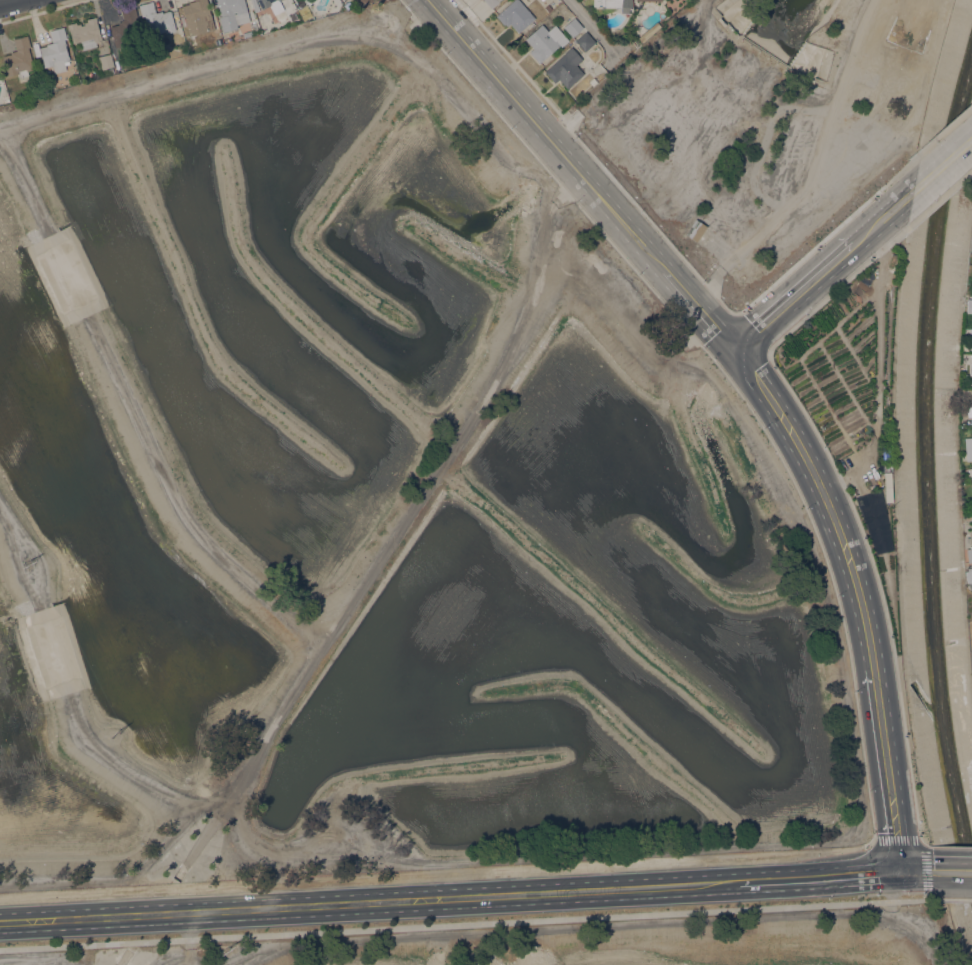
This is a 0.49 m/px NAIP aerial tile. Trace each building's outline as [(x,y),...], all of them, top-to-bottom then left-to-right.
[(188,2),(194,0),(207,0),(215,28),(189,36),(185,21),(186,21),(181,6),(189,3),(188,2)] [(215,6),(214,0),(244,0),(249,21),(236,24),(237,28),(222,32),(218,17),(221,16),(218,5),(215,6)] [(254,12),(250,0),(256,0),(259,10),(254,12)] [(261,9),(257,0),(279,0),(284,9),(274,14),(269,5),(261,9)] [(491,8),(484,0),(500,0),(491,8)] [(495,15),(512,0),(519,0),(535,18),(518,33),(509,23),(505,26),(495,15)] [(593,6),(593,0),(631,0),(631,6),(630,6),(630,13),(621,13),(621,7),(603,6),(603,9),(601,9),(601,6),(593,6)] [(175,30),(167,32),(169,40),(159,43),(156,33),(149,35),(144,16),(141,16),(138,5),(152,1),(156,12),(162,11),(162,12),(169,10),(169,11),(170,11),(175,30)] [(118,24),(118,22),(121,21),(121,20),(123,19),(120,9),(134,5),(137,17),(135,17),(136,22),(138,21),(138,24),(137,24),(141,38),(114,45),(109,26),(118,24)] [(76,22),(76,24),(87,21),(86,19),(95,16),(97,21),(96,21),(99,33),(100,33),(102,40),(95,42),(96,46),(82,50),(80,41),(73,43),(69,29),(68,29),(67,24),(76,22)] [(583,28),(572,37),(563,27),(574,17),(583,28)] [(541,24),(548,31),(555,24),(569,40),(562,46),(560,44),(539,63),(529,52),(533,48),(524,39),(541,24)] [(641,42),(637,37),(650,26),(654,31),(641,42)] [(49,31),(63,27),(66,38),(64,39),(64,41),(65,41),(66,46),(65,46),(68,56),(69,56),(70,60),(64,62),(66,70),(54,73),(52,65),(44,68),(43,63),(39,48),(46,46),(46,44),(52,42),(49,31)] [(595,42),(584,52),(575,41),(586,31),(595,42)] [(2,56),(4,56),(4,55),(9,54),(11,54),(10,52),(16,50),(13,38),(27,35),(30,46),(28,47),(34,69),(27,71),(28,75),(18,77),(17,73),(8,76),(2,56)] [(567,88),(558,79),(554,83),(544,71),(564,54),(564,53),(571,46),(582,59),(576,65),(584,74),(567,88)] [(98,56),(110,53),(114,66),(101,69),(98,56)] [(705,225),(694,219),(685,235),(696,241),(705,225)] [(963,438),(971,437),(971,460),(965,461),(963,438)] [(966,568),(971,567),(971,589),(970,583),(968,583),(968,582),(966,582),(964,571),(966,571),(966,568)]
